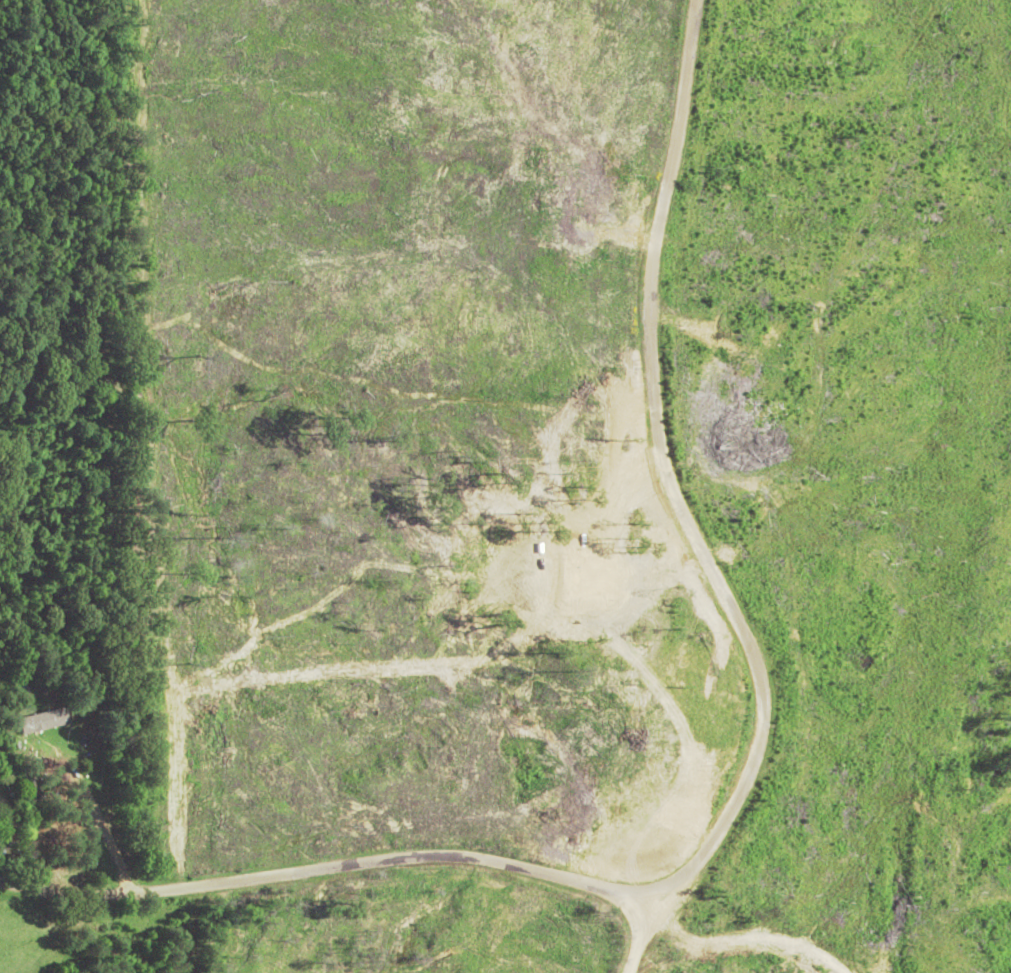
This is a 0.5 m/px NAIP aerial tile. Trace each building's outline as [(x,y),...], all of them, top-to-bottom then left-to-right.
[(69,729),(66,710),(19,719),(22,737),(69,729)]
